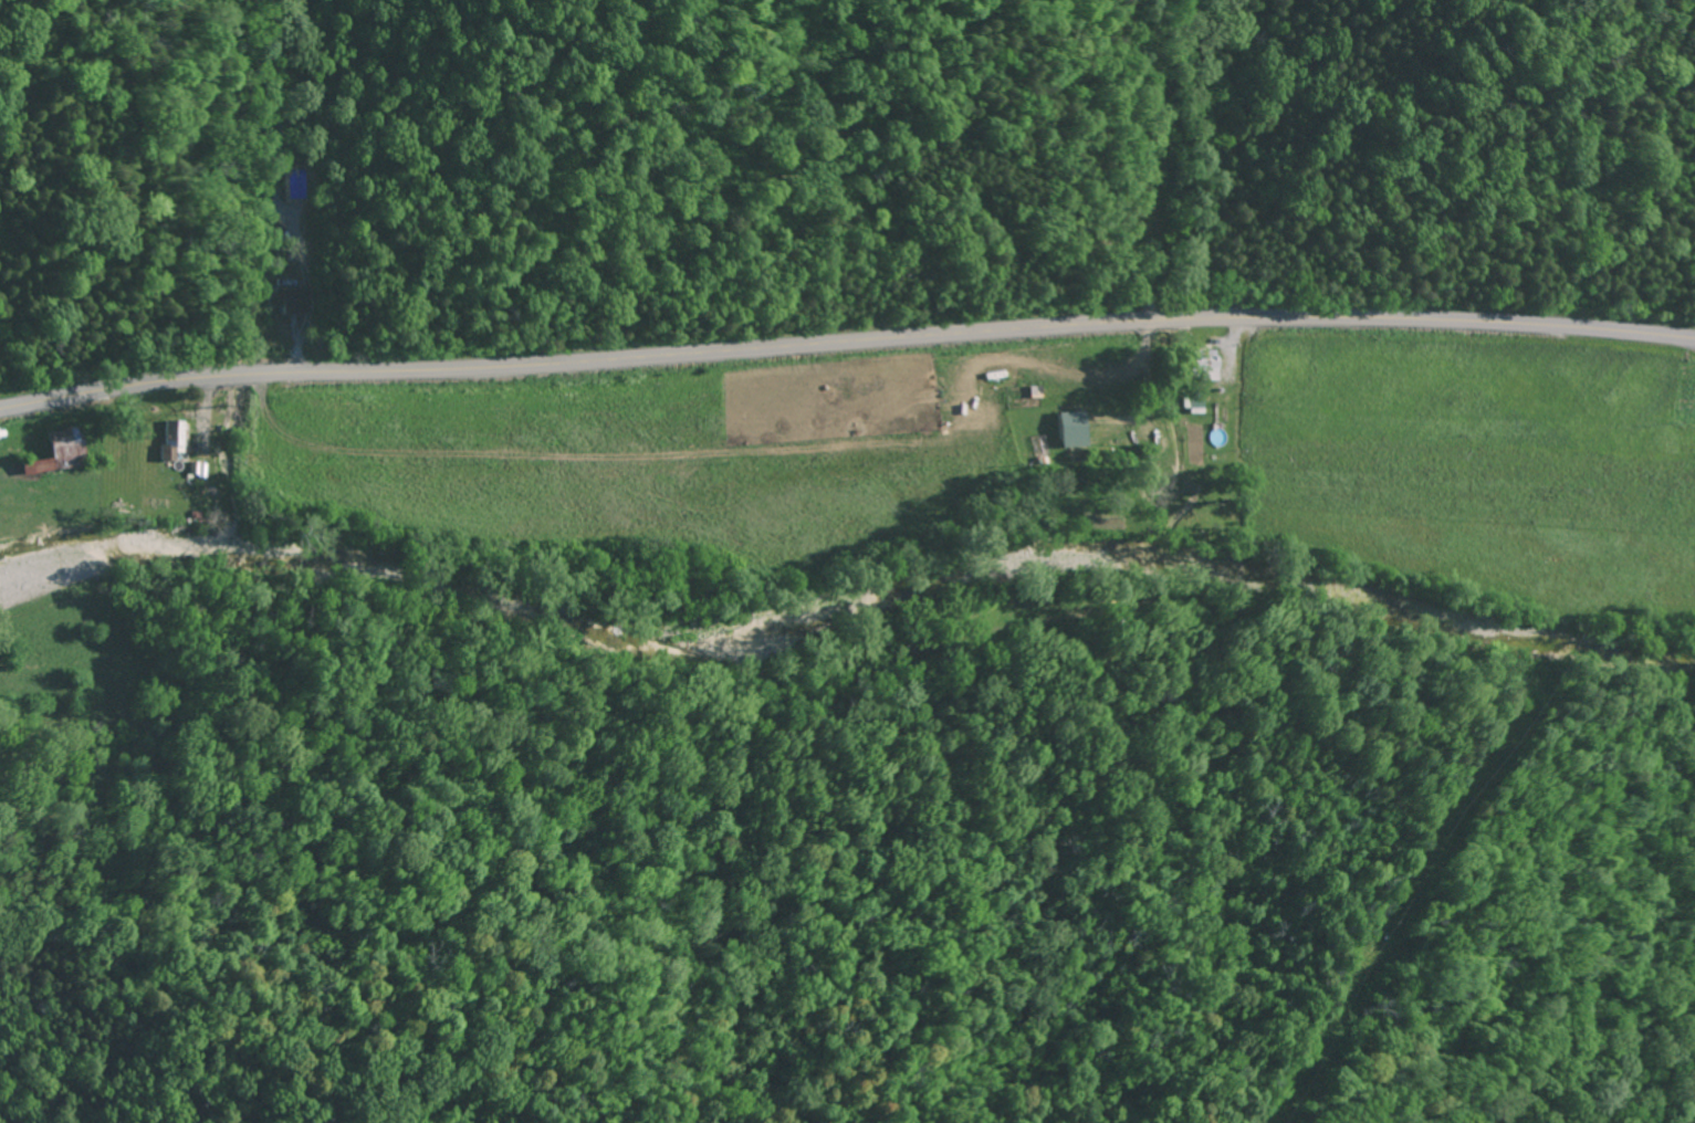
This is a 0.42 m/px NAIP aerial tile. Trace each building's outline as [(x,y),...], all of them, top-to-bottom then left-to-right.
[(1059,447),(1083,447),(1083,412),(1058,412),(1059,447)] [(48,433),(53,459),(21,464),(23,479),(87,468),(80,427),(48,433)]
